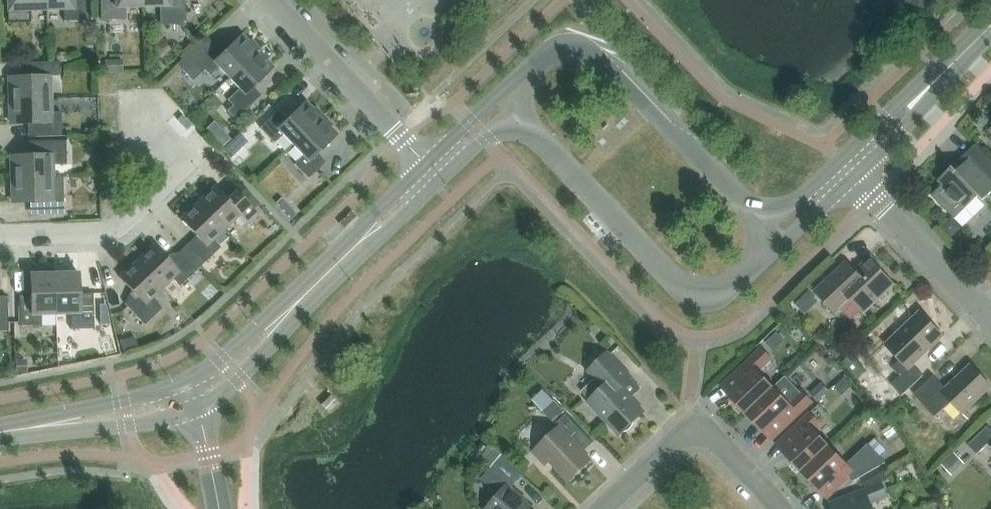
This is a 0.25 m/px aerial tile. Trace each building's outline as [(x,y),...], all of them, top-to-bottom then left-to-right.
[(46,9),(46,0),(7,0),(8,22),(29,22),(29,10),(46,9)] [(46,9),(63,9),(64,21),(85,20),(85,0),(46,0),(46,9)] [(142,6),(142,0),(100,0),(100,20),(125,19),(125,7),(142,6)] [(142,6),(159,6),(160,25),(185,24),(185,0),(142,0),(142,6)] [(218,67),(228,78),(259,49),(250,39),(248,41),(241,34),(221,53),(205,36),(176,64),(192,80),(204,69),(209,75),(218,67)] [(259,49),(228,78),(239,88),(227,100),(232,105),(226,111),(235,120),(261,95),(253,86),(273,67),(266,59),(268,58),(259,49)] [(122,59),(104,59),(105,72),(105,73),(122,72),(122,59)] [(59,62),(48,62),(33,62),(33,73),(30,76),(8,77),(9,100),(50,99),(49,76),(59,76),(59,62)] [(61,136),(61,122),(60,112),(50,112),(50,99),(9,100),(9,123),(32,123),(34,126),(35,136),(61,136)] [(282,134),(292,145),(323,115),(314,106),(312,108),(305,101),(285,120),(276,111),(259,128),(273,142),(282,134)] [(323,115),(292,145),(302,156),(294,164),(307,178),(325,162),(316,153),(337,134),(330,126),(331,125),(323,115)] [(225,133),(216,142),(221,147),(230,139),(225,133)] [(10,155),(11,179),(52,178),(52,165),(66,164),(65,140),(35,141),(35,152),(33,155),(10,155)] [(230,142),(222,150),(230,158),(239,150),(230,142)] [(980,148),(956,171),(952,167),(938,180),(942,184),(931,195),(954,219),(979,196),(983,200),(990,192),(990,159),(980,148)] [(62,177),(52,178),(11,179),(12,202),(34,201),(37,204),(37,215),(63,215),(63,200),(62,177)] [(214,185),(196,202),(223,229),(233,220),(240,227),(256,212),(253,208),(239,194),(230,202),(214,185)] [(244,189),(239,194),(253,208),(258,203),(244,189)] [(283,200),(277,206),(290,219),(296,213),(283,200)] [(186,244),(182,248),(200,266),(204,262),(220,247),(213,239),(223,229),(196,202),(179,218),(195,235),(186,244)] [(951,218),(940,228),(950,239),(961,229),(951,218)] [(182,248),(178,252),(169,261),(152,243),(135,260),(162,288),(172,278),(179,286),(195,270),(200,266),(182,248)] [(838,271),(815,292),(835,313),(841,307),(852,320),(861,311),(866,316),(867,315),(864,312),(873,304),(871,302),(891,282),(893,284),(896,288),(897,287),(880,269),(871,259),(857,273),(854,270),(847,262),(838,271)] [(134,293),(124,303),(144,324),(161,308),(151,297),(162,288),(135,260),(118,276),(134,293)] [(78,272),(54,273),(55,313),(69,313),(70,329),(93,328),(92,293),(78,293),(78,272)] [(40,314),(55,313),(54,273),(29,274),(30,295),(18,295),(19,326),(41,325),(40,314)] [(808,294),(796,304),(804,313),(816,302),(808,294)] [(105,305),(99,305),(100,325),(110,324),(105,305)] [(914,364),(943,336),(920,311),(885,344),(900,360),(892,368),(900,376),(891,384),(902,396),(924,375),(914,364)] [(774,351),(785,340),(777,332),(766,342),(774,351)] [(122,349),(137,344),(134,336),(119,340),(122,349)] [(107,338),(98,343),(104,352),(113,347),(107,338)] [(834,345),(828,350),(837,359),(846,350),(841,345),(834,345)] [(721,386),(746,413),(774,387),(758,371),(771,358),(761,348),(721,386)] [(614,426),(612,428),(613,429),(615,430),(617,431),(619,432),(620,432),(622,432),(625,431),(627,430),(628,430),(630,428),(631,427),(632,425),(633,423),(632,421),(642,412),(619,387),(630,376),(608,353),(589,371),(596,378),(582,391),(590,400),(590,401),(614,426)] [(851,354),(842,362),(849,369),(857,361),(851,354)] [(26,359),(16,359),(17,372),(26,372),(26,359)] [(990,387),(990,386),(970,364),(946,388),(933,375),(914,394),(935,417),(951,401),(963,414),(990,387)] [(802,391),(801,392),(786,375),(774,387),(746,413),(772,440),(812,401),(802,391)] [(846,378),(836,388),(843,395),(853,385),(846,378)] [(820,382),(810,393),(819,402),(829,391),(820,382)] [(320,404),(328,412),(337,403),(330,395),(320,404)] [(565,411),(555,400),(543,412),(553,422),(565,411)] [(776,444),(801,471),(829,445),(813,429),(820,423),(810,412),(776,444)] [(537,448),(532,452),(545,465),(550,460),(569,481),(591,461),(583,452),(593,442),(566,413),(555,424),(558,427),(548,437),(537,448)] [(990,445),(990,429),(988,426),(968,445),(977,454),(989,443),(990,445)] [(875,439),(869,444),(880,456),(886,451),(875,439)] [(829,445),(801,471),(827,498),(849,477),(853,481),(886,462),(880,456),(869,444),(868,443),(846,464),(829,445)] [(955,452),(942,465),(950,473),(963,461),(955,452)] [(526,502),(527,501),(511,487),(522,475),(502,454),(481,479),(499,495),(487,508),(534,508),(526,502)] [(870,487),(830,503),(833,508),(873,508),(870,502),(887,495),(879,474),(868,480),(870,487)]
